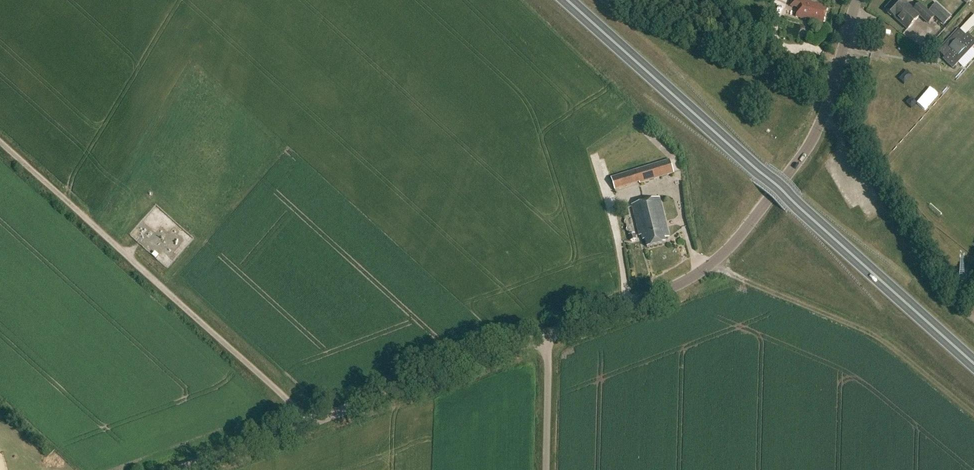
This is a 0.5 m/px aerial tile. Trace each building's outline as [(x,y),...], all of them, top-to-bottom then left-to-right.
[(799,8),(796,17),(823,24),(827,10),(821,8),(822,6),(810,3),(811,2),(803,0),(792,0),(791,5),(799,8)] [(907,30),(920,16),(928,24),(934,17),(919,4),(914,10),(903,0),(894,0),(885,9),(907,30)] [(944,24),(951,16),(936,3),(929,11),(944,24)] [(943,59),(953,69),(973,46),(973,40),(967,33),(966,35),(965,35),(973,26),(973,17),(961,31),(958,29),(938,51),(945,57),(943,59)] [(640,184),(674,173),(670,160),(611,178),(615,190),(639,182),(640,184)] [(632,206),(639,236),(641,236),(642,241),(644,241),(646,248),(665,244),(664,239),(669,237),(660,199),(632,206)] [(171,265),(177,259),(166,249),(160,255),(171,265)]
